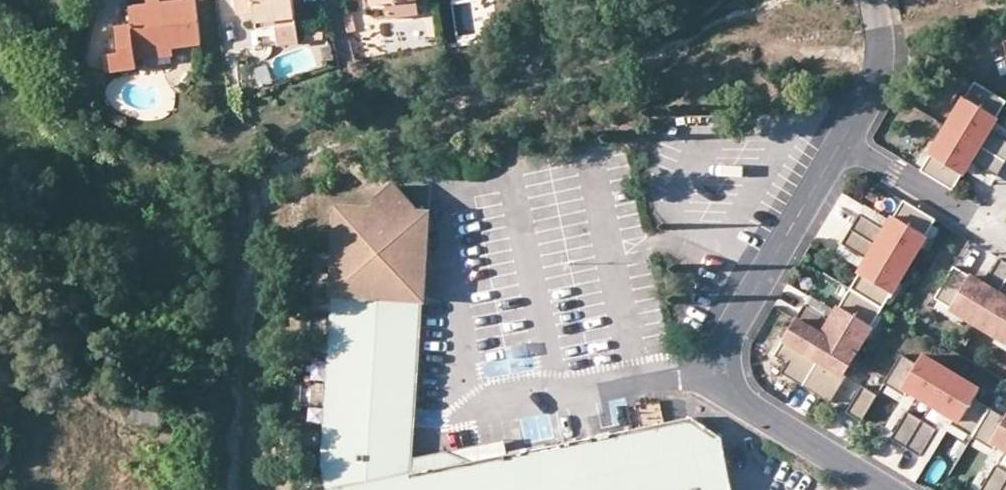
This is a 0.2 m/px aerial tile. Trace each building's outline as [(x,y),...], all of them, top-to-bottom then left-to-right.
[(147,11),(162,9),(161,0),(154,0),(146,1),(147,11)] [(294,0),(236,0),(238,20),(257,18),(258,29),(277,27),(277,32),(279,50),(299,48),(294,0)] [(418,0),(405,0),(385,3),(387,17),(420,14),(418,0)] [(138,75),(137,66),(136,58),(174,53),(202,50),(197,5),(162,9),(147,11),(130,13),(132,31),(117,33),(120,58),(111,59),(113,78),(138,75)] [(356,29),(353,10),(343,12),(348,31),(356,29)] [(175,61),(174,53),(136,58),(137,66),(175,61)] [(954,104),(961,109),(975,85),(968,81),(954,104)] [(952,129),(1005,162),(1005,141),(995,135),(990,132),(995,123),(1005,106),(1005,101),(976,83),(975,85),(961,109),(957,114),(960,116),(952,129)] [(995,123),(990,132),(995,135),(997,133),(1005,138),(1005,130),(995,123)] [(952,129),(944,142),(941,140),(922,171),(954,191),(967,170),(972,161),(998,177),(1005,165),(1005,162),(952,129)] [(917,165),(924,169),(938,145),(931,142),(917,165)] [(976,164),(972,161),(967,170),(993,185),(998,177),(993,174),(992,177),(975,166),(976,164)] [(723,437),(694,417),(559,445),(510,455),(399,477),(410,300),(424,301),(430,214),(418,214),(396,186),(377,199),(376,211),(341,208),(324,468),(329,489),(733,489),(723,437)] [(936,220),(904,201),(886,231),(860,215),(842,245),(846,247),(863,257),(869,261),(823,338),(797,322),(776,357),(789,365),(783,375),(833,404),(849,378),(842,374),(861,341),(864,342),(868,336),(880,315),(882,311),(902,278),(899,276),(915,251),(917,252),(936,220)] [(891,222),(865,207),(860,215),(865,218),(866,216),(883,226),(882,228),(886,231),(891,222)] [(940,229),(933,226),(920,247),(927,251),(940,229)] [(837,253),(864,269),(869,261),(863,257),(862,260),(845,249),(846,247),(842,245),(837,253)] [(996,264),(999,259),(991,254),(975,280),(983,286),(986,282),(984,280),(994,263),(996,264)] [(999,259),(996,264),(986,282),(983,286),(975,280),(954,268),(935,299),(938,301),(960,314),(967,318),(968,316),(994,331),(992,334),(999,338),(1005,342),(1005,263),(999,259)] [(899,284),(886,305),(893,309),(906,287),(899,284)] [(415,457),(424,301),(410,300),(399,477),(510,455),(506,439),(415,457)] [(823,324),(830,308),(809,300),(803,316),(823,324)] [(960,314),(938,301),(934,308),(956,321),(960,314)] [(887,319),(880,315),(868,336),(875,340),(887,319)] [(999,338),(995,345),(1005,351),(1005,342),(999,338)] [(910,391),(918,395),(947,413),(954,418),(951,424),(968,435),(977,440),(995,451),(998,445),(1005,449),(1005,450),(1005,418),(974,399),(979,391),(951,373),(923,356),(918,365),(902,355),(884,383),(906,396),(910,391)] [(878,394),(863,385),(847,412),(862,421),(878,394)] [(882,433),(891,439),(894,433),(892,432),(904,411),(907,413),(907,412),(918,395),(910,391),(906,396),(888,386),(884,393),(901,403),(882,433)] [(162,401),(136,397),(132,421),(159,425),(162,401)] [(922,421),(907,412),(907,413),(894,433),(891,439),(906,448),(922,421)] [(924,451),(920,457),(929,462),(948,431),(964,441),(968,435),(951,424),(954,418),(947,413),(937,429),(936,431),(939,432),(926,452),(924,451)] [(937,429),(922,421),(906,448),(920,457),(924,451),(937,429)] [(975,489),(981,489),(983,487),(980,486),(993,465),(995,467),(996,466),(1005,449),(998,445),(995,451),(977,440),(973,446),(990,457),(970,487),(975,489)] [(996,466),(995,467),(983,487),(981,489),(1001,489),(1005,482),(1005,472),(996,466)]
